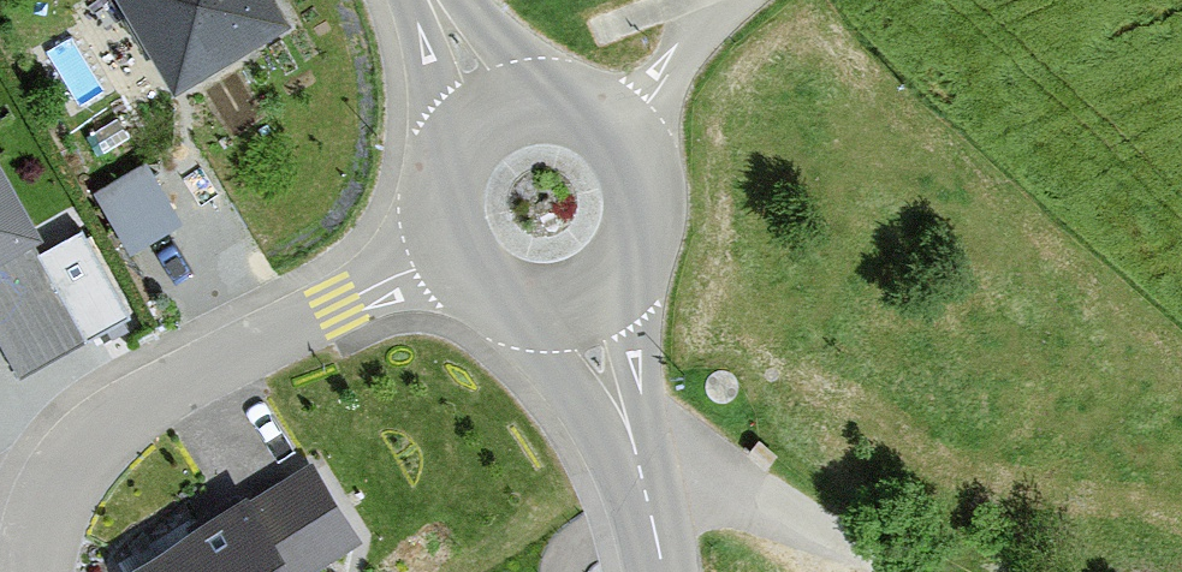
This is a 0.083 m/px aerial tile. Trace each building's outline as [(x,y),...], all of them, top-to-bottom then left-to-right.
[(175,70),(283,7),(279,0),(134,0),(175,70)] [(158,150),(103,171),(129,237),(184,215),(158,150)] [(17,373),(89,335),(0,172),(0,342),(17,373)] [(125,563),(131,571),(290,571),(287,567),(347,529),(309,467),(254,501),(247,489),(125,563)]
